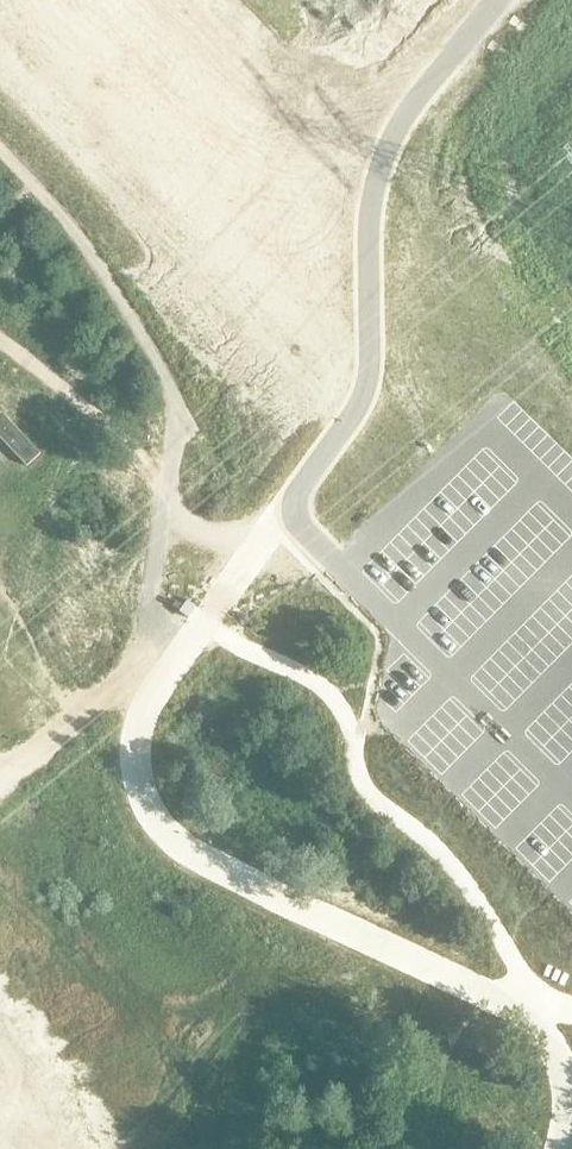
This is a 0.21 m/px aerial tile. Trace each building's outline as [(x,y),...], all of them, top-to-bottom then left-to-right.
[(3,413),(0,416),(0,435),(21,458),(30,467),(42,455),(3,413)]
